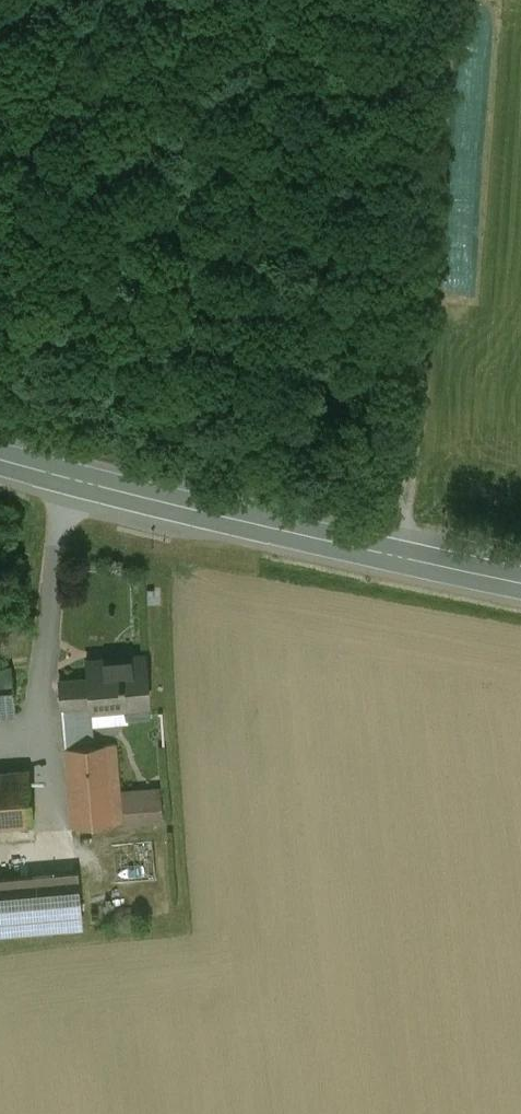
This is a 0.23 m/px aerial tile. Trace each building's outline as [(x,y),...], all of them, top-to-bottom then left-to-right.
[(152,707),(147,650),(85,655),(87,675),(60,677),(73,828),(156,821),(152,782),(121,785),(117,738),(96,740),(94,712),(152,707)] [(12,666),(0,667),(0,717),(16,716),(12,666)] [(30,768),(0,771),(0,828),(35,824),(30,768)] [(112,842),(115,880),(157,878),(154,840),(112,842)] [(78,868),(0,874),(0,931),(83,924),(78,868)]
